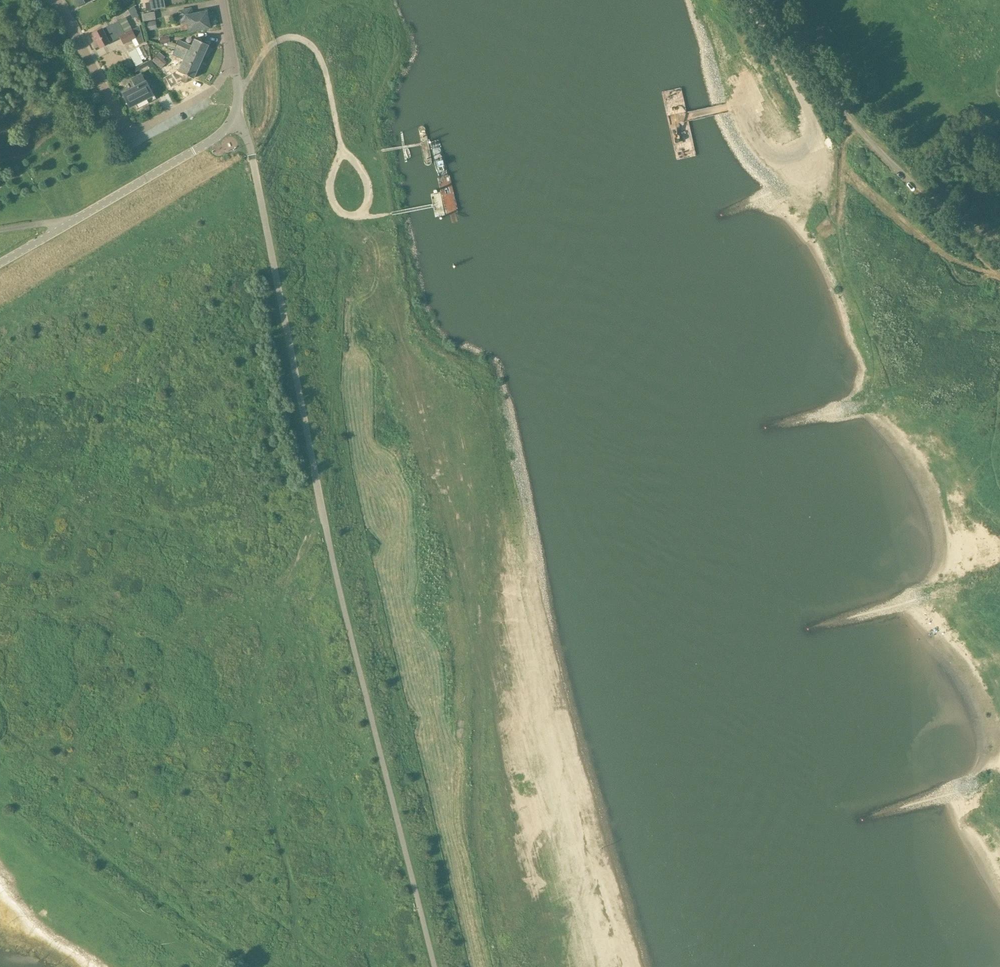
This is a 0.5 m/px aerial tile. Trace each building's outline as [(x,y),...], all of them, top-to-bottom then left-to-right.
[(152,9),(166,7),(165,0),(150,0),(152,9)] [(134,6),(128,8),(132,17),(138,14),(134,6)] [(210,21),(209,17),(207,15),(207,11),(192,14),(191,8),(180,10),(182,22),(188,21),(190,31),(210,27),(209,22),(210,21)] [(155,11),(142,13),(143,20),(156,18),(155,11)] [(103,28),(93,33),(100,47),(120,36),(124,42),(135,36),(139,44),(144,41),(140,24),(132,29),(125,32),(119,20),(103,28)] [(156,20),(145,21),(146,29),(157,28),(156,20)] [(175,47),(183,51),(187,52),(188,49),(204,56),(209,44),(195,38),(192,45),(179,39),(175,47)] [(135,65),(146,60),(139,46),(128,51),(135,65)] [(194,77),(204,56),(188,49),(187,52),(183,51),(178,59),(172,57),(169,66),(194,77)] [(159,52),(152,60),(161,68),(166,62),(163,60),(165,57),(159,52)] [(123,93),(130,106),(135,104),(138,109),(158,98),(148,79),(146,81),(142,73),(132,78),(136,86),(123,93)]
